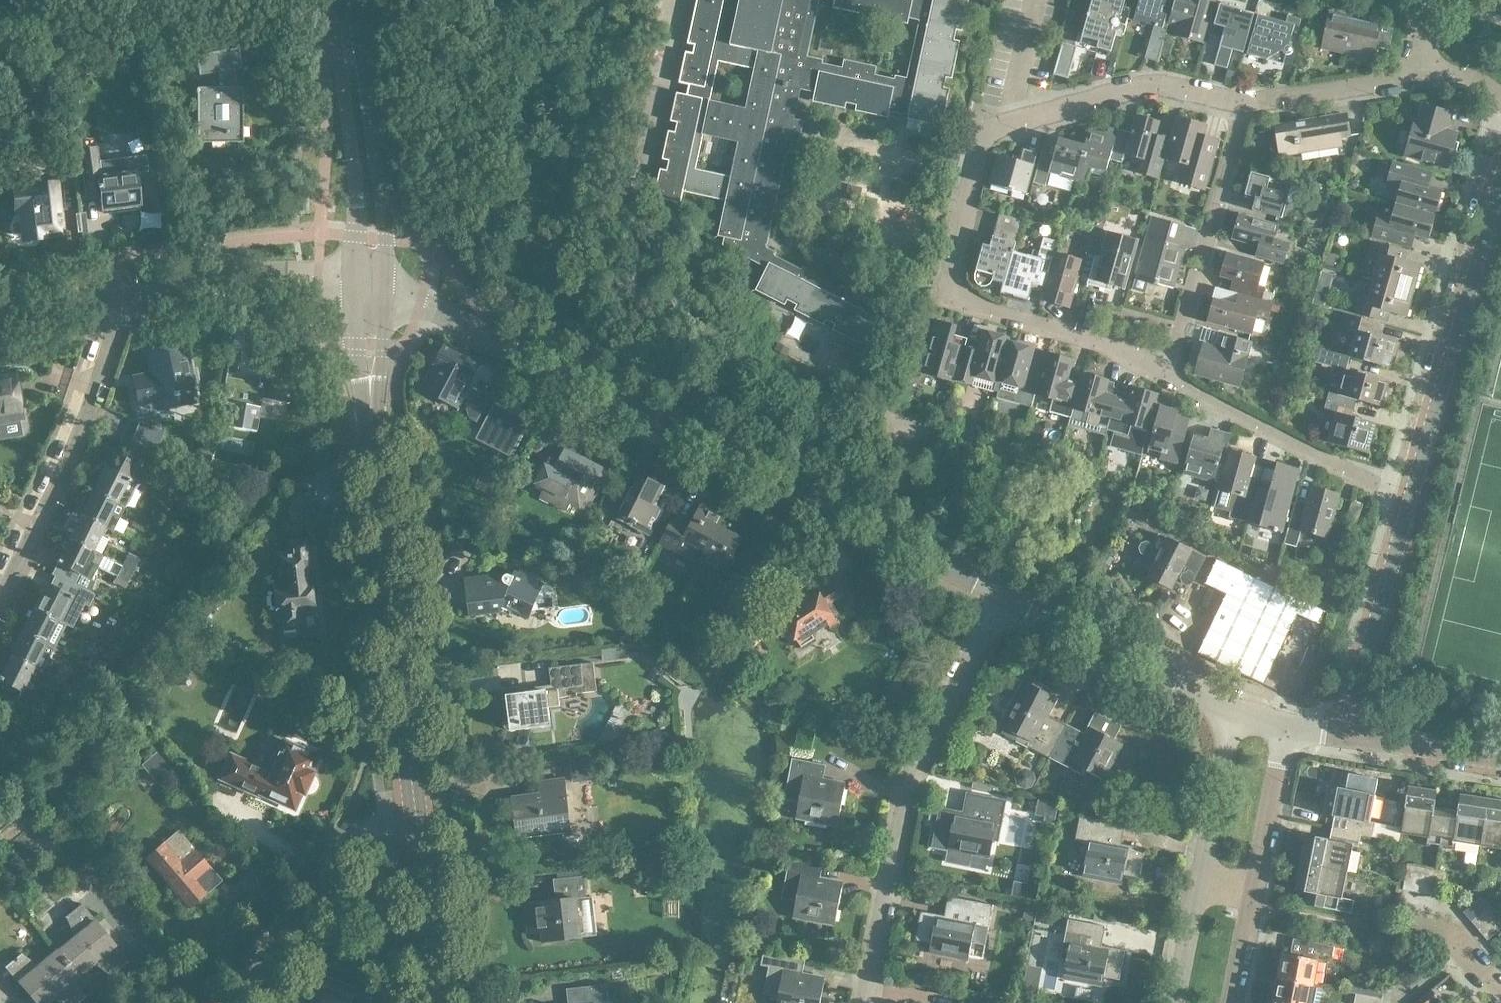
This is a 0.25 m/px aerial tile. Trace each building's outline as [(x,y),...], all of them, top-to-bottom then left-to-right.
[(687,44),(694,45),(693,53),(686,51),(679,83),(689,85),(687,95),(677,92),(670,121),(678,122),(675,132),(668,131),(662,159),(669,161),(667,170),(660,169),(654,197),(680,203),(683,191),(726,200),(719,235),(718,235),(718,236),(724,237),(723,245),(767,268),(755,290),(785,305),(787,299),(797,304),(794,310),(823,325),(826,319),(836,324),(833,330),(862,345),(876,317),(875,317),(879,309),(852,295),(853,292),(842,286),(840,289),(813,275),(814,272),(803,266),(801,270),(774,256),(776,252),(765,247),(766,246),(786,152),(792,153),(799,120),(793,119),(800,89),(815,92),(813,101),(845,108),(846,102),(856,105),(855,111),(887,118),(889,112),(908,116),(907,119),(941,126),(949,89),(943,87),(946,77),(951,78),(959,41),(954,40),(956,29),(962,31),(968,0),(834,0),(833,8),(865,15),(866,9),(876,12),(875,17),(908,24),(909,19),(919,21),(906,78),(895,75),(894,79),(875,75),(876,67),(843,59),(841,67),(822,63),(823,60),(807,56),(819,0),(697,0),(687,44)] [(1082,36),(1098,40),(1097,47),(1111,51),(1116,30),(1112,29),(1113,26),(1115,26),(1116,26),(1118,25),(1119,23),(1126,25),(1131,8),(1123,6),(1125,0),(1092,0),(1082,36)] [(1155,60),(1158,61),(1175,0),(1139,0),(1133,19),(1154,25),(1153,32),(1146,57),(1155,60)] [(1175,33),(1203,41),(1214,0),(1176,0),(1169,27),(1177,29),(1175,33)] [(1215,60),(1214,64),(1227,68),(1232,49),(1243,52),(1254,13),(1226,5),(1227,0),(1219,0),(1215,13),(1217,13),(1214,24),(1225,27),(1215,60)] [(1064,21),(1074,23),(1076,10),(1067,8),(1064,21)] [(1330,12),(1322,47),(1372,57),(1374,46),(1388,49),(1394,21),(1380,18),(1379,23),(1330,12)] [(1283,64),(1286,54),(1287,54),(1289,54),(1290,54),(1291,53),(1292,51),(1293,50),(1293,48),(1292,47),(1292,45),(1290,44),(1289,44),(1293,29),(1297,30),(1301,18),(1287,14),(1285,22),(1258,14),(1247,53),(1283,64)] [(1067,78),(1076,46),(1062,42),(1053,74),(1067,78)] [(1172,45),(1163,43),(1160,53),(1169,55),(1172,45)] [(241,68),(240,60),(238,48),(195,55),(198,74),(216,71),(218,86),(196,86),(196,142),(242,142),(242,86),(235,86),(235,69),(241,68)] [(1170,56),(1167,65),(1179,69),(1182,60),(1170,56)] [(1415,120),(1405,154),(1407,155),(1407,152),(1422,157),(1422,159),(1448,166),(1458,132),(1444,128),(1445,124),(1446,124),(1450,111),(1423,103),(1418,121),(1415,120)] [(1280,155),(1281,155),(1301,152),(1302,152),(1302,151),(1310,150),(1310,151),(1310,150),(1318,149),(1319,149),(1319,148),(1327,147),(1327,148),(1342,146),(1340,137),(1350,135),(1350,130),(1348,119),(1348,118),(1347,114),(1276,125),(1277,132),(1279,143),(1278,143),(1278,144),(1279,144),(1281,155),(1280,155)] [(1136,115),(1131,132),(1125,153),(1139,157),(1136,171),(1159,177),(1170,139),(1169,139),(1169,140),(1157,137),(1161,122),(1136,115)] [(1178,117),(1168,153),(1167,158),(1185,163),(1180,181),(1204,188),(1218,139),(1202,135),(1205,125),(1178,117)] [(1085,145),(1075,180),(1086,183),(1090,167),(1107,172),(1110,158),(1122,162),(1125,153),(1131,132),(1118,128),(1116,136),(1090,129),(1085,145)] [(1043,150),(1034,182),(1046,185),(1049,172),(1075,180),(1085,145),(1059,138),(1054,154),(1043,150)] [(995,167),(990,169),(993,174),(991,183),(1009,188),(1009,190),(1013,191),(1013,189),(1026,193),(1038,152),(1025,148),(1021,160),(998,154),(995,167)] [(93,150),(80,152),(85,197),(99,195),(101,211),(138,207),(134,173),(147,172),(145,155),(95,161),(93,150)] [(1394,160),(1394,161),(1391,171),(1388,171),(1385,173),(1383,176),(1384,179),(1385,182),(1387,184),(1401,188),(1397,200),(1436,211),(1442,188),(1429,184),(1432,171),(1394,160)] [(1245,193),(1256,196),(1252,209),(1282,217),(1292,182),(1251,171),(1245,193)] [(1348,187),(1355,189),(1357,182),(1350,180),(1348,187)] [(21,208),(24,237),(42,235),(44,235),(44,234),(60,233),(54,184),(14,189),(16,208),(21,208)] [(849,186),(846,198),(858,200),(861,189),(849,186)] [(1379,213),(1372,237),(1411,248),(1414,234),(1428,238),(1436,211),(1397,200),(1393,216),(1379,213)] [(1000,212),(994,235),(991,245),(984,244),(977,269),(975,274),(975,279),(977,283),(982,285),(987,286),(991,283),(994,279),(1004,282),(1005,282),(1014,251),(1023,219),(1000,212)] [(1240,213),(1233,237),(1259,245),(1256,256),(1283,263),(1289,241),(1275,237),(1278,224),(1240,213)] [(1153,215),(1147,236),(1136,278),(1137,278),(1134,290),(1146,294),(1150,280),(1155,281),(1154,284),(1158,285),(1159,283),(1174,287),(1185,247),(1175,244),(1181,223),(1153,215)] [(1103,233),(1106,221),(1093,218),(1090,229),(1103,233)] [(1180,241),(1187,246),(1198,229),(1190,224),(1180,241)] [(1343,229),(1334,226),(1330,239),(1339,242),(1343,229)] [(1089,279),(1088,283),(1105,288),(1107,282),(1124,287),(1138,240),(1109,232),(1102,257),(1096,255),(1089,278),(1089,279)] [(1004,282),(1002,291),(1029,299),(1034,285),(1044,288),(1048,274),(1055,252),(1055,251),(1058,241),(1044,237),(1038,258),(1014,251),(1005,282),(1004,282)] [(1379,261),(1374,279),(1413,291),(1420,265),(1404,261),(1406,251),(1373,241),(1369,258),(1379,261)] [(1048,274),(1044,288),(1041,298),(1069,306),(1078,275),(1089,278),(1096,255),(1084,252),(1082,260),(1055,252),(1048,274)] [(1234,280),(1231,290),(1231,291),(1239,293),(1239,292),(1262,298),(1265,287),(1258,285),(1265,262),(1228,252),(1221,276),(1234,280)] [(1328,253),(1324,264),(1334,267),(1337,255),(1328,253)] [(1413,291),(1374,279),(1369,297),(1359,294),(1354,311),(1387,320),(1389,310),(1406,315),(1413,291)] [(1317,287),(1313,301),(1323,304),(1327,290),(1317,287)] [(1239,292),(1239,293),(1240,293),(1237,304),(1215,298),(1208,321),(1252,333),(1257,314),(1269,317),(1273,301),(1262,298),(1239,292)] [(1141,305),(1140,308),(1151,311),(1152,308),(1150,304),(1145,303),(1141,305)] [(1376,322),(1345,313),(1341,327),(1356,331),(1349,355),(1350,355),(1391,367),(1399,342),(1381,337),(1373,334),(1376,322)] [(956,382),(956,380),(966,346),(953,342),(958,325),(936,319),(922,368),(943,374),(942,378),(956,382)] [(966,346),(956,380),(969,384),(972,375),(997,382),(998,380),(1010,342),(1011,338),(983,330),(978,350),(966,346)] [(1204,343),(1197,372),(1240,384),(1248,356),(1247,355),(1251,342),(1225,335),(1222,348),(1204,343)] [(1010,342),(998,380),(1024,387),(1022,394),(1035,397),(1044,366),(1031,363),(1035,349),(1010,342)] [(151,379),(134,382),(138,404),(155,401),(156,409),(196,401),(193,385),(195,384),(193,372),(190,373),(185,343),(145,350),(151,379)] [(789,348),(778,343),(775,349),(786,354),(789,348)] [(1343,376),(1338,394),(1357,399),(1381,405),(1388,380),(1346,369),(1350,355),(1349,355),(1312,345),(1308,359),(1333,366),(1331,373),(1343,376)] [(424,389),(458,406),(461,399),(467,402),(466,404),(466,408),(468,415),(471,419),(477,422),(485,426),(498,401),(468,386),(479,364),(462,355),(446,347),(424,389)] [(1295,363),(1299,351),(1287,348),(1284,360),(1295,363)] [(1048,352),(1047,358),(1037,394),(1054,398),(1050,411),(1072,417),(1081,382),(1080,382),(1069,379),(1074,360),(1048,352)] [(1081,382),(1073,411),(1076,411),(1072,424),(1086,428),(1087,423),(1108,429),(1118,396),(1105,393),(1109,380),(1083,373),(1080,382),(1081,382)] [(288,402),(292,381),(259,375),(258,382),(225,376),(216,424),(255,431),(261,398),(288,402)] [(21,419),(14,380),(0,382),(0,423),(21,419)] [(1118,396),(1108,429),(1129,435),(1132,425),(1149,429),(1151,422),(1158,398),(1159,394),(1133,387),(1129,400),(1118,396)] [(1324,409),(1336,413),(1328,441),(1368,453),(1376,423),(1349,415),(1351,410),(1353,411),(1357,399),(1338,394),(1329,391),(1324,409)] [(937,404),(948,407),(951,396),(940,393),(937,404)] [(1161,459),(1178,464),(1190,419),(1169,413),(1172,402),(1158,398),(1151,422),(1156,424),(1148,452),(1161,456),(1161,459)] [(161,431),(139,422),(131,443),(153,452),(161,431)] [(1223,464),(1232,434),(1218,430),(1215,440),(1194,434),(1183,473),(1214,481),(1219,463),(1223,464)] [(215,449),(204,444),(194,472),(205,476),(215,449)] [(540,495),(567,509),(572,501),(588,509),(607,471),(589,462),(588,464),(581,461),(582,458),(564,449),(558,460),(549,456),(543,469),(539,467),(534,476),(538,479),(536,483),(544,487),(540,495)] [(1231,451),(1220,489),(1216,488),(1213,500),(1232,506),(1229,517),(1248,522),(1259,487),(1260,484),(1248,481),(1254,457),(1231,451)] [(91,490),(125,507),(143,470),(135,466),(136,463),(123,457),(116,472),(103,466),(91,490)] [(1259,487),(1248,522),(1274,530),(1274,531),(1276,532),(1277,532),(1278,531),(1283,532),(1301,469),(1278,463),(1270,491),(1259,487)] [(935,464),(931,477),(946,481),(950,469),(935,464)] [(616,519),(650,536),(665,507),(657,503),(665,486),(649,477),(648,480),(639,476),(630,494),(629,493),(616,519)] [(1297,497),(1289,528),(1284,545),(1297,548),(1302,530),(1328,537),(1340,495),(1313,487),(1309,500),(1297,497)] [(125,507),(91,490),(79,514),(103,526),(113,530),(125,507)] [(143,501),(137,513),(146,518),(152,506),(143,501)] [(1357,522),(1363,505),(1352,501),(1346,519),(1357,522)] [(699,562),(706,550),(719,526),(725,515),(702,503),(693,522),(675,513),(660,544),(678,553),(679,552),(699,562)] [(140,530),(146,518),(137,513),(131,525),(140,530)] [(68,537),(92,549),(103,526),(79,514),(68,537)] [(1187,532),(1199,537),(1203,526),(1192,521),(1187,532)] [(1007,527),(998,525),(995,538),(1004,540),(1007,527)] [(719,526),(706,550),(700,562),(723,574),(742,537),(719,526)] [(92,549),(68,537),(55,561),(62,565),(57,575),(88,591),(92,584),(89,582),(90,579),(102,555),(91,550),(92,549)] [(1153,568),(1149,576),(1172,588),(1184,565),(1188,566),(1185,571),(1187,575),(1190,577),(1194,575),(1204,557),(1168,538),(1162,550),(1148,543),(1143,544),(1141,549),(1142,554),(1144,555),(1140,562),(1153,568)] [(303,627),(304,632),(316,631),(307,540),(285,542),(287,554),(276,555),(279,586),(272,587),(276,630),(303,627)] [(122,564),(133,569),(138,558),(128,552),(122,564)] [(1227,593),(1199,651),(1199,652),(1264,683),(1303,600),(1218,560),(1207,583),(1227,593)] [(133,569),(122,564),(113,582),(124,588),(133,569)] [(1266,564),(1263,573),(1274,577),(1277,568),(1266,564)] [(466,582),(470,612),(482,611),(497,617),(500,609),(511,614),(513,608),(529,615),(543,583),(517,572),(515,577),(509,574),(505,575),(505,576),(466,582)] [(33,606),(66,623),(78,600),(89,605),(94,594),(88,591),(57,575),(51,586),(45,583),(33,606)] [(1311,575),(1307,590),(1322,594),(1326,579),(1311,575)] [(784,619),(803,648),(816,639),(813,634),(839,616),(831,604),(845,594),(838,583),(784,619)] [(21,630),(45,643),(54,647),(66,623),(33,606),(21,630)] [(9,653),(40,669),(47,655),(40,652),(45,643),(21,630),(9,653)] [(92,653),(93,651),(97,653),(103,642),(98,640),(100,637),(88,631),(81,647),(92,653)] [(627,646),(601,649),(603,661),(629,658),(627,646)] [(9,653),(0,672),(0,679),(21,690),(16,699),(18,700),(23,705),(30,706),(31,707),(38,693),(40,690),(40,687),(43,682),(35,679),(40,669),(9,653)] [(506,694),(510,722),(503,723),(503,724),(504,726),(508,730),(511,731),(514,730),(516,730),(517,728),(519,725),(521,727),(525,728),(528,728),(531,727),(533,726),(534,723),(537,726),(540,727),(543,727),(546,726),(548,724),(549,721),(548,707),(560,705),(558,693),(585,689),(581,662),(554,666),(556,682),(518,689),(519,693),(506,694)] [(60,666),(55,676),(65,681),(70,671),(60,666)] [(65,681),(55,676),(50,686),(60,691),(65,681)] [(1015,739),(1050,757),(1067,723),(1051,715),(1062,693),(1035,679),(1027,694),(1020,690),(1015,699),(1005,694),(995,713),(1005,718),(1002,725),(1005,727),(1002,733),(1014,739),(1015,739)] [(1067,723),(1050,757),(1085,775),(1088,769),(1104,778),(1123,742),(1116,738),(1123,724),(1096,711),(1085,733),(1067,723)] [(306,771),(312,759),(310,753),(281,740),(275,754),(273,754),(269,755),(264,765),(258,762),(256,767),(229,756),(220,777),(259,794),(260,792),(291,805),(299,787),(302,789),(309,773),(306,771)] [(175,765),(160,748),(140,765),(155,782),(175,765)] [(595,757),(569,760),(572,783),(597,780),(595,757)] [(820,780),(823,763),(793,757),(785,799),(799,802),(796,817),(839,825),(846,785),(820,780)] [(1032,773),(1025,769),(1018,771),(1014,779),(1016,785),(1024,789),(1030,787),(1034,780),(1032,773)] [(1342,772),(1339,788),(1375,795),(1378,779),(1342,772)] [(569,827),(563,778),(538,782),(539,794),(512,797),(517,834),(569,827)] [(992,786),(973,782),(972,788),(991,792),(992,786)] [(1328,785),(1323,813),(1334,816),(1332,828),(1361,834),(1373,836),(1375,822),(1370,821),(1374,800),(1372,800),(1373,795),(1381,797),(1381,796),(1328,785)] [(1406,832),(1406,833),(1428,837),(1427,843),(1441,845),(1445,815),(1433,814),(1437,790),(1408,786),(1400,839),(1402,840),(1403,832),(1406,832)] [(1407,789),(1396,787),(1394,799),(1405,801),(1407,789)] [(992,840),(998,841),(1005,801),(969,794),(965,813),(941,809),(936,838),(952,841),(950,849),(989,856),(992,840)] [(1445,815),(1441,845),(1454,847),(1455,841),(1480,845),(1487,798),(1460,794),(1457,817),(1445,815)] [(1480,845),(1500,848),(1500,800),(1487,798),(1480,845)] [(1057,804),(1040,801),(1038,814),(1047,816),(1046,822),(1054,823),(1057,804)] [(1082,841),(1079,856),(1085,857),(1082,873),(1121,880),(1123,874),(1139,877),(1144,847),(1121,843),(1124,823),(1079,814),(1074,839),(1082,841)] [(1381,824),(1378,836),(1395,839),(1397,827),(1381,824)] [(1306,835),(1301,863),(1348,872),(1353,846),(1358,846),(1361,834),(1332,828),(1330,839),(1306,835)] [(220,879),(209,866),(194,848),(178,829),(161,842),(144,857),(187,907),(220,879)] [(817,879),(820,862),(791,856),(782,898),(797,901),(793,917),(836,925),(844,885),(817,879)] [(1348,872),(1301,863),(1295,889),(1308,892),(1305,904),(1352,913),(1354,900),(1343,897),(1348,872)] [(1420,867),(1408,865),(1403,889),(1415,891),(1420,867)] [(1420,867),(1415,891),(1427,894),(1432,869),(1420,867)] [(1445,872),(1432,869),(1427,894),(1440,896),(1445,872)] [(1036,899),(1041,876),(1031,873),(1028,886),(1016,883),(1014,895),(1036,899)] [(592,896),(587,897),(584,875),(553,879),(556,901),(526,904),(529,933),(542,931),(543,941),(597,935),(592,896)] [(981,926),(989,928),(993,904),(947,895),(944,914),(921,909),(915,939),(932,942),(930,951),(969,958),(973,940),(979,941),(981,926)] [(1482,896),(1464,911),(1471,920),(1489,904),(1482,896)] [(1023,918),(1034,920),(1037,904),(1026,901),(1023,918)] [(56,949),(77,975),(93,962),(111,975),(126,963),(112,946),(114,944),(94,920),(95,919),(81,902),(65,915),(73,935),(56,949)] [(1489,904),(1471,920),(1479,929),(1497,913),(1489,904)] [(1479,929),(1488,939),(1500,928),(1500,917),(1497,913),(1479,929)] [(1068,958),(1064,976),(1104,983),(1105,975),(1120,978),(1125,949),(1101,945),(1105,925),(1068,918),(1061,957),(1068,958)] [(1294,938),(1291,950),(1332,959),(1334,946),(1294,938)] [(56,949),(38,963),(21,951),(4,965),(18,983),(19,982),(36,1002),(42,1002),(51,996),(62,1002),(77,1002),(86,996),(72,979),(77,975),(56,949)] [(825,980),(799,975),(802,958),(764,951),(762,965),(769,966),(763,994),(778,997),(777,1002),(821,1002),(825,980)] [(1283,953),(1278,977),(1315,984),(1319,964),(1317,964),(1318,960),(1283,953)] [(1386,975),(1384,985),(1394,987),(1404,979),(1386,975)] [(1273,1001),(1285,1002),(1322,1002),(1326,987),(1315,984),(1278,977),(1273,1001)] [(1356,993),(1381,998),(1384,985),(1350,979),(1347,992),(1356,993)] [(606,985),(566,990),(568,1002),(602,1002),(608,1002),(606,985)] [(1416,1002),(1435,1002),(1439,999),(1431,990),(1416,1002)] [(1356,993),(1354,1002),(1380,1002),(1381,998),(1356,993)]
